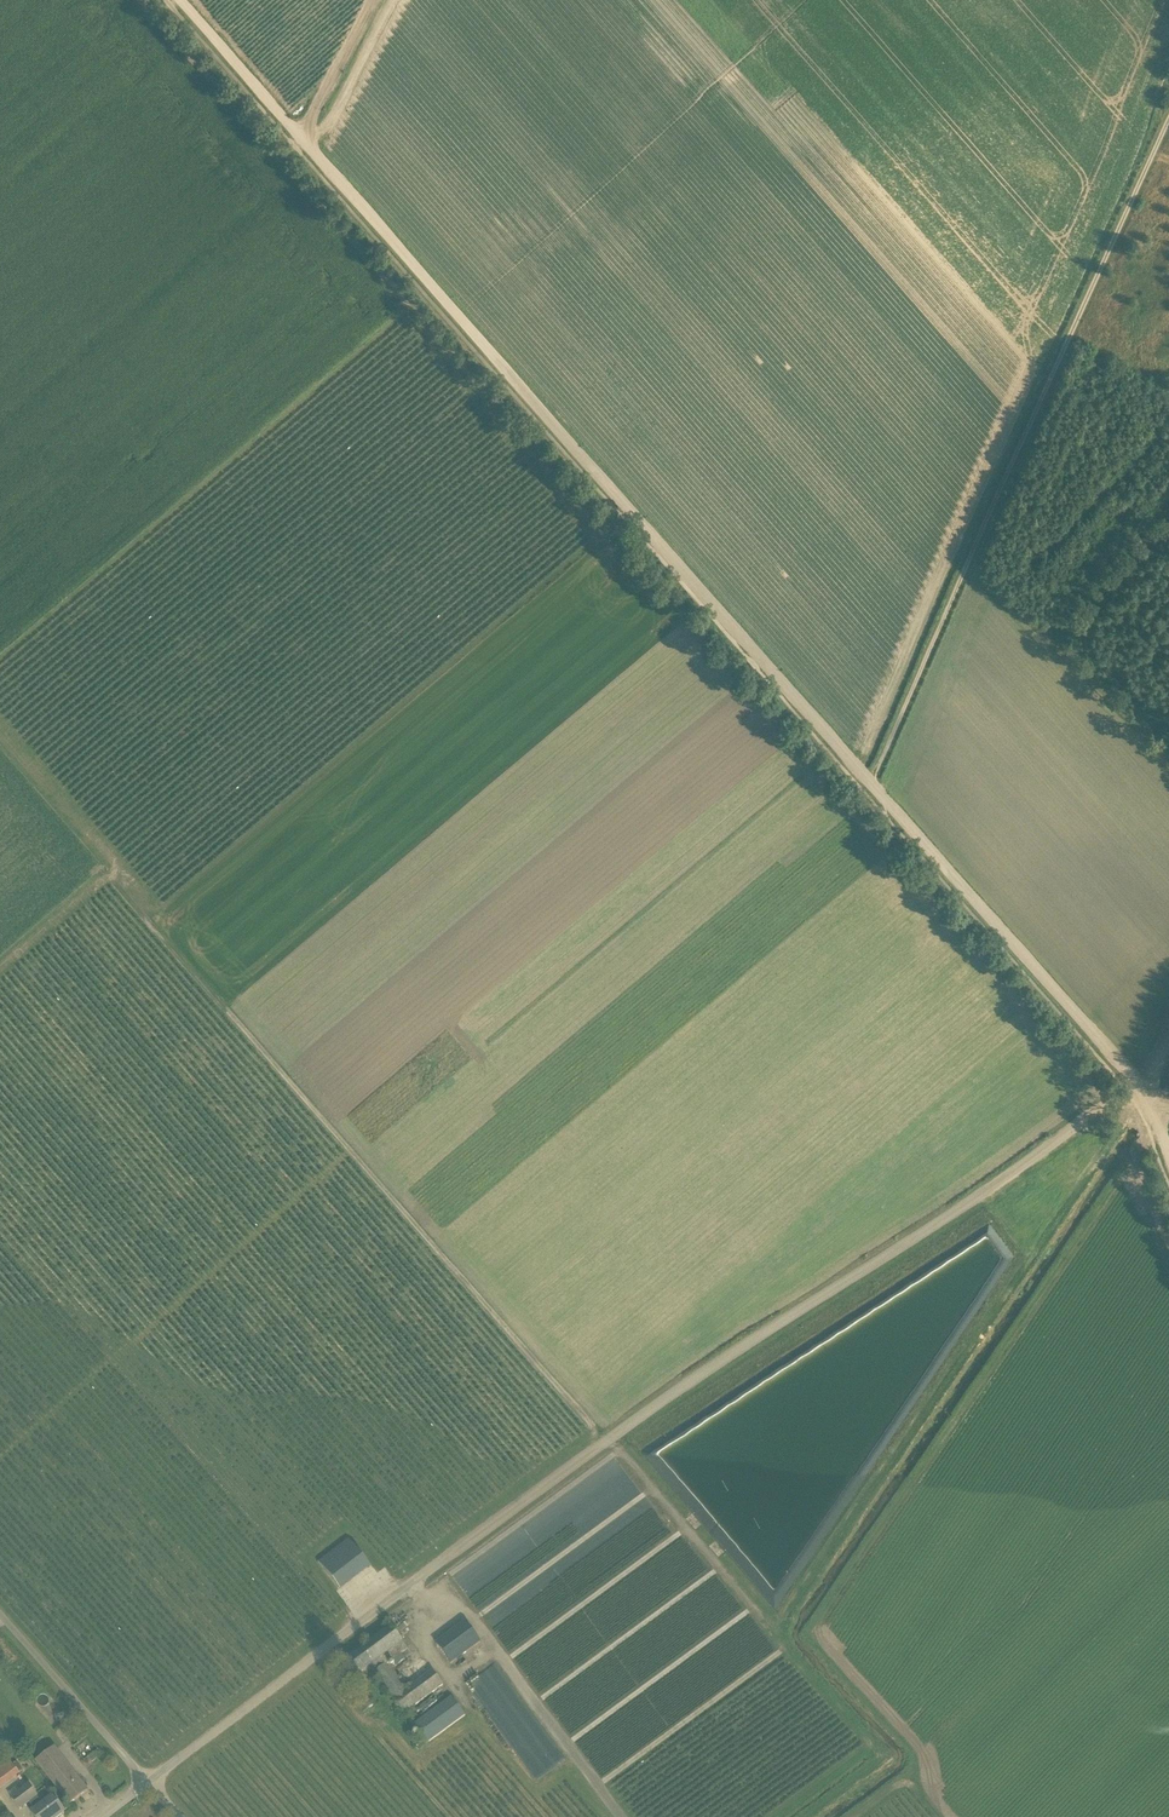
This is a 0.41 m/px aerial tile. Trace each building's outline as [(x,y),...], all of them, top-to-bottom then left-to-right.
[(333,1591),(369,1570),(351,1539),(315,1560),(333,1591)] [(451,1664),(480,1643),(465,1623),(436,1645),(451,1664)] [(344,1662),(356,1678),(370,1668),(404,1715),(443,1686),(431,1669),(404,1689),(387,1665),(391,1662),(395,1667),(411,1655),(391,1627),(344,1662)] [(355,1704),(362,1714),(373,1706),(366,1696),(355,1704)] [(451,1697),(412,1725),(426,1745),(465,1716),(451,1697)] [(87,1791),(55,1749),(37,1762),(70,1805),(87,1791)] [(89,1757),(92,1762),(97,1759),(93,1754),(89,1757)] [(0,1768),(0,1787),(19,1772),(10,1761),(0,1768)] [(34,1816),(59,1816),(64,1813),(52,1796),(42,1804),(37,1798),(38,1797),(29,1785),(11,1798),(19,1809),(28,1802),(34,1810),(31,1812),(34,1816)]
